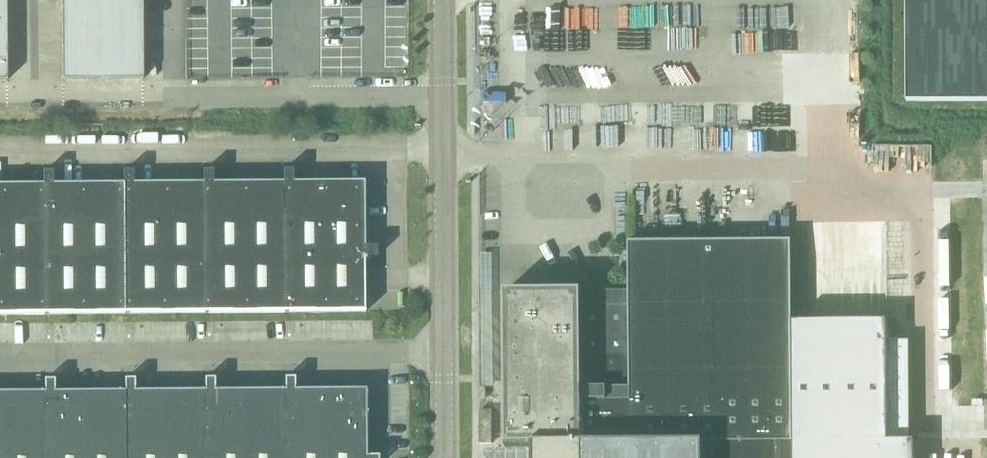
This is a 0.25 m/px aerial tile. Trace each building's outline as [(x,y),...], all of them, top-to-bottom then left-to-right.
[(63,79),(143,79),(143,0),(62,0),(63,79)] [(906,100),(986,100),(986,0),(907,0),(906,100)] [(279,182),(213,183),(213,170),(203,170),(203,183),(133,183),(133,171),(123,171),(123,183),(53,184),(53,172),(43,172),(43,184),(0,184),(0,314),(365,310),(365,256),(377,256),(377,245),(365,245),(364,181),(294,182),(294,169),(283,169),(283,182),(279,182)] [(780,441),(793,440),(793,399),(792,317),(791,240),(629,241),(629,289),(602,289),(506,290),(507,443),(537,443),(537,457),(780,457),(780,441)] [(792,317),(793,440),(780,441),(780,457),(912,457),(911,436),(888,435),(886,317),(792,317)] [(379,455),(367,455),(366,388),(295,389),(295,377),(285,377),(285,389),(215,390),(215,378),(205,378),(205,391),(135,392),(135,379),(124,379),(125,392),(55,392),(55,380),(44,380),(44,393),(0,393),(0,457),(379,457),(379,455)] [(480,443),(481,443),(492,443),(491,409),(479,409),(480,443)]
